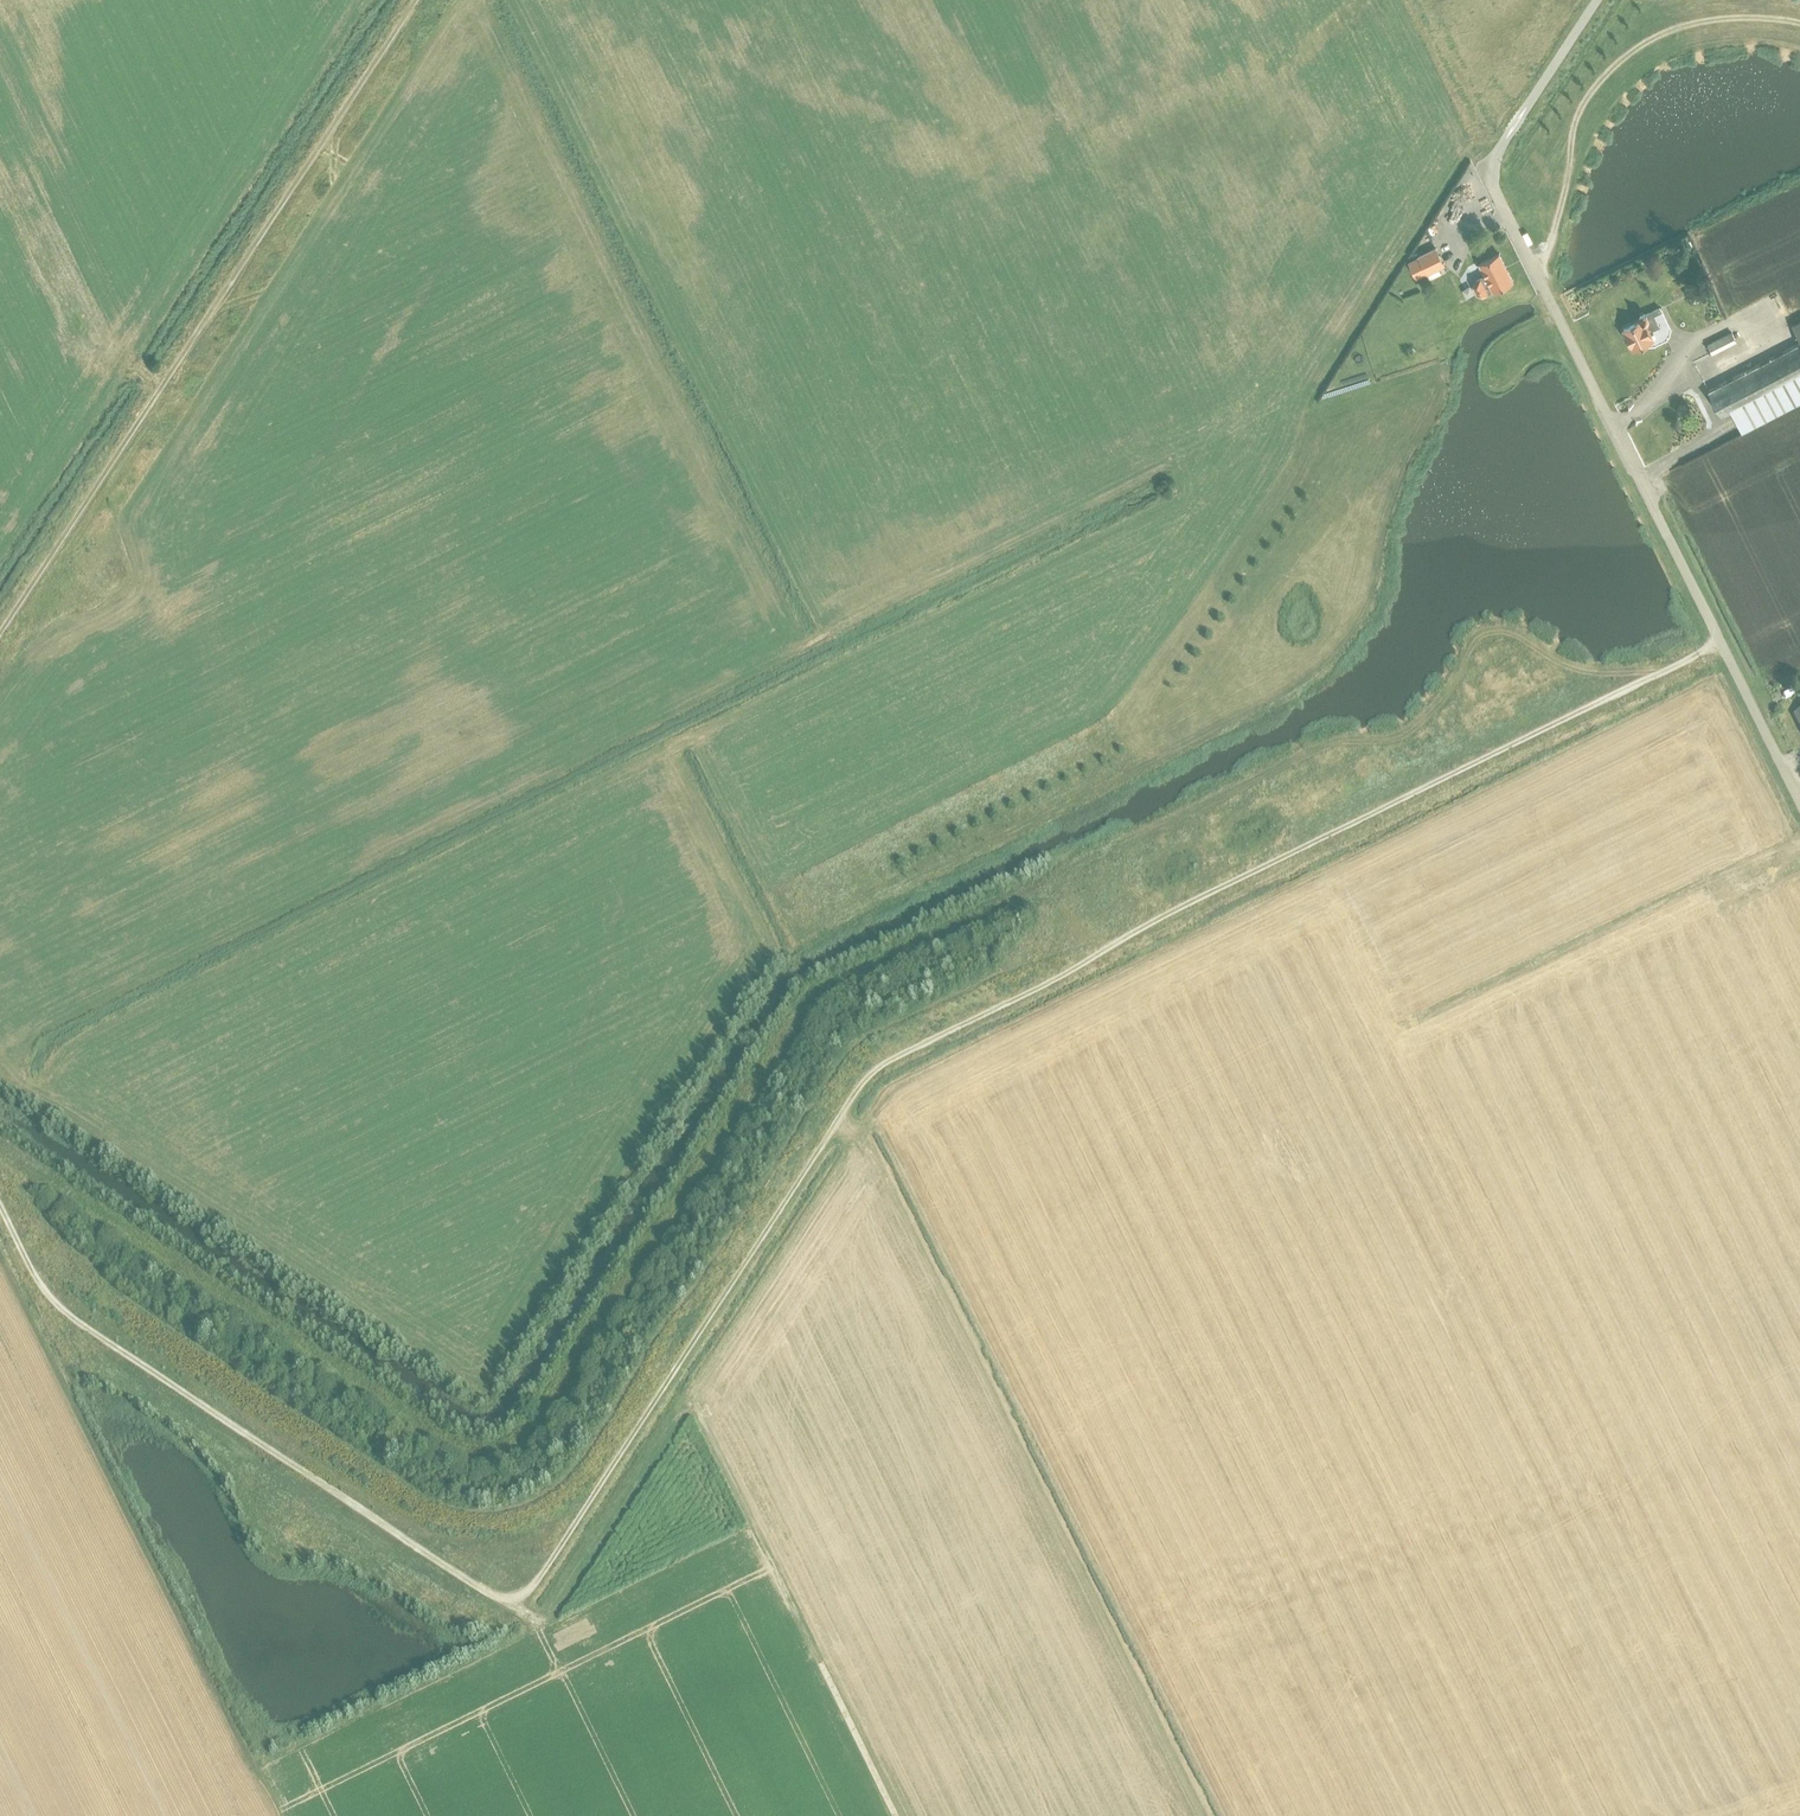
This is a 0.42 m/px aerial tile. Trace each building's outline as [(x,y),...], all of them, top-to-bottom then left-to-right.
[(1427,273),(1444,265),(1436,248),(1419,256),(1427,273)] [(1513,281),(1500,254),(1480,264),(1485,275),(1476,279),(1474,286),(1478,293),(1484,295),(1513,281)] [(1570,297),(1578,295),(1576,288),(1568,290),(1570,297)] [(1690,300),(1703,301),(1703,290),(1690,289),(1690,300)] [(1654,315),(1662,311),(1660,307),(1642,316),(1643,320),(1624,329),(1633,349),(1653,339),(1649,331),(1660,326),(1654,315)] [(1708,345),(1713,353),(1736,341),(1732,333),(1708,345)] [(1732,411),(1743,432),(1799,402),(1799,343),(1709,391),(1722,416),(1732,411)]
